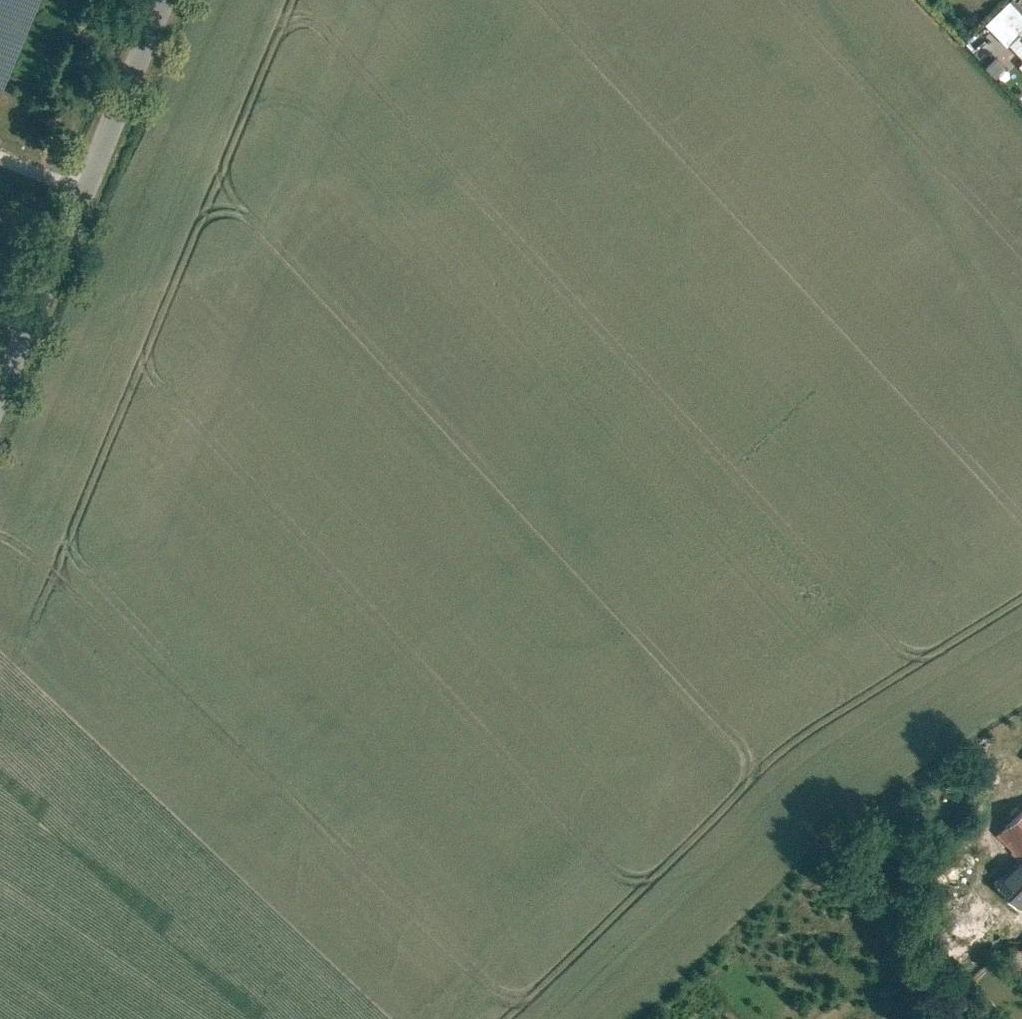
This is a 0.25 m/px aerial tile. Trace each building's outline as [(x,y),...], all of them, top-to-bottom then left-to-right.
[(17,0),(0,0),(0,42),(17,0)] [(984,24),(1005,46),(1021,30),(1021,15),(1008,1),(984,24)] [(1000,832),(1012,843),(1021,853),(1021,810),(1000,832)] [(1012,843),(948,910),(983,944),(1021,904),(1021,853),(1012,843)]
